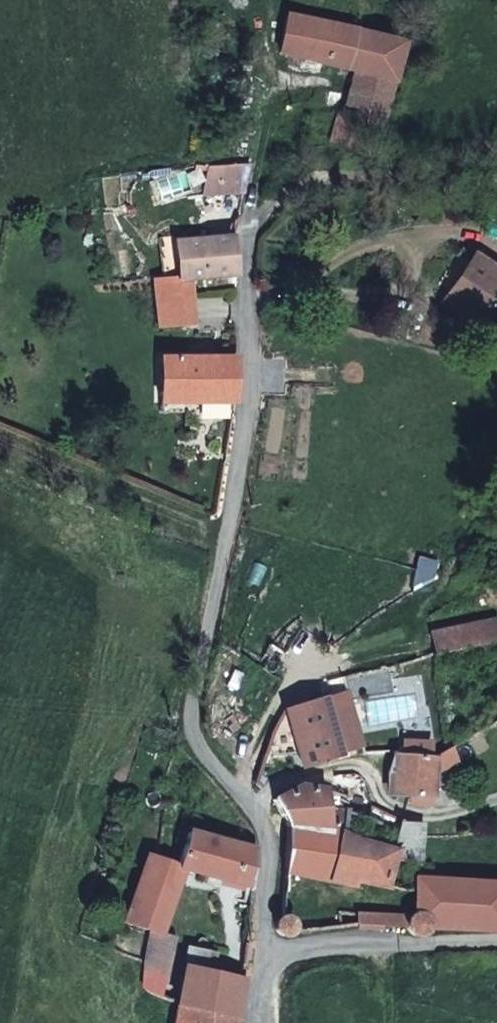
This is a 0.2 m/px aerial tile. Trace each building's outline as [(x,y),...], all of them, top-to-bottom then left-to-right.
[(278,53),(352,71),(392,81),(401,44),(285,16),(278,53)] [(352,71),(341,115),(382,125),(392,81),(352,71)] [(335,114),(328,141),(357,150),(363,137),(378,141),(382,125),(341,115),(335,114)] [(252,163),(209,168),(202,194),(245,189),(252,163)] [(177,281),(190,280),(237,275),(232,235),(173,241),(177,277),(177,281)] [(442,302),(477,324),(496,293),(496,272),(472,256),(442,302)] [(151,280),(157,328),(195,326),(190,280),(177,281),(177,277),(151,280)] [(159,357),(159,403),(236,403),(237,357),(159,357)] [(429,632),(434,654),(496,641),(496,626),(495,619),(429,632)] [(323,698),(282,711),(294,747),(299,767),(340,754),(323,698)] [(268,741),(294,747),(282,711),(271,730),(268,741)] [(403,745),(403,757),(430,757),(429,744),(403,745)] [(403,757),(392,757),(388,774),(387,794),(410,795),(408,806),(419,806),(421,796),(432,796),(433,772),(457,764),(451,747),(435,757),(430,757),(403,757)] [(340,832),(343,811),(326,809),(324,789),(299,784),(272,798),(288,827),(340,832)] [(421,796),(419,806),(431,808),(432,796),(421,796)] [(288,827),(283,873),(354,889),(355,881),(384,886),(388,867),(392,849),(340,832),(288,827)] [(396,828),(392,849),(388,867),(410,871),(417,836),(418,833),(396,828)] [(256,849),(187,831),(178,863),(177,868),(187,870),(252,888),(256,849)] [(122,922),(148,930),(163,935),(163,934),(187,870),(177,868),(178,863),(146,853),(122,922)] [(405,921),(405,924),(405,928),(408,932),(411,935),(416,936),(423,935),(427,932),(428,928),(496,930),(496,883),(430,878),(418,883),(413,892),(414,912),(409,915),(405,921)] [(359,911),(336,914),(339,927),(361,925),(359,911)] [(293,931),(294,925),(293,922),(291,919),(287,916),(281,916),(279,917),(274,922),(273,930),(278,936),(281,937),(286,937),(289,936),(293,933),(293,931)] [(163,934),(163,935),(148,930),(142,961),(142,962),(142,986),(144,990),(161,997),(176,937),(163,934)] [(212,952),(186,945),(182,964),(173,1005),(239,1019),(243,978),(213,972),(212,952)] [(173,1005),(171,1022),(239,1022),(239,1019),(173,1005)]
